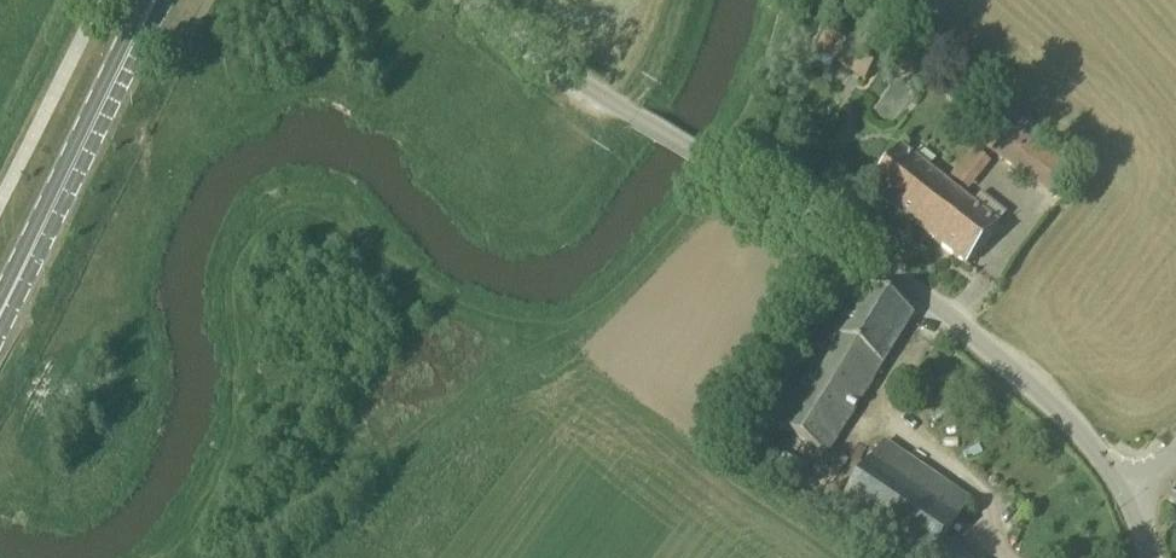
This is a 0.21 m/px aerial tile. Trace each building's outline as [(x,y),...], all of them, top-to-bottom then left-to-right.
[(867,81),(882,62),(835,27),(821,46),(867,81)] [(903,58),(900,72),(918,76),(921,62),(903,58)] [(1062,203),(1076,184),(996,124),(981,143),(1062,203)] [(972,146),(951,174),(970,189),(991,160),(972,146)] [(916,227),(948,185),(901,149),(869,189),(916,227)] [(967,267),(1000,224),(948,185),(916,227),(959,261),(967,267)] [(780,427),(827,455),(914,315),(865,286),(780,427)] [(947,541),(971,503),(883,444),(833,523),(886,557),(973,557),(947,541)]
